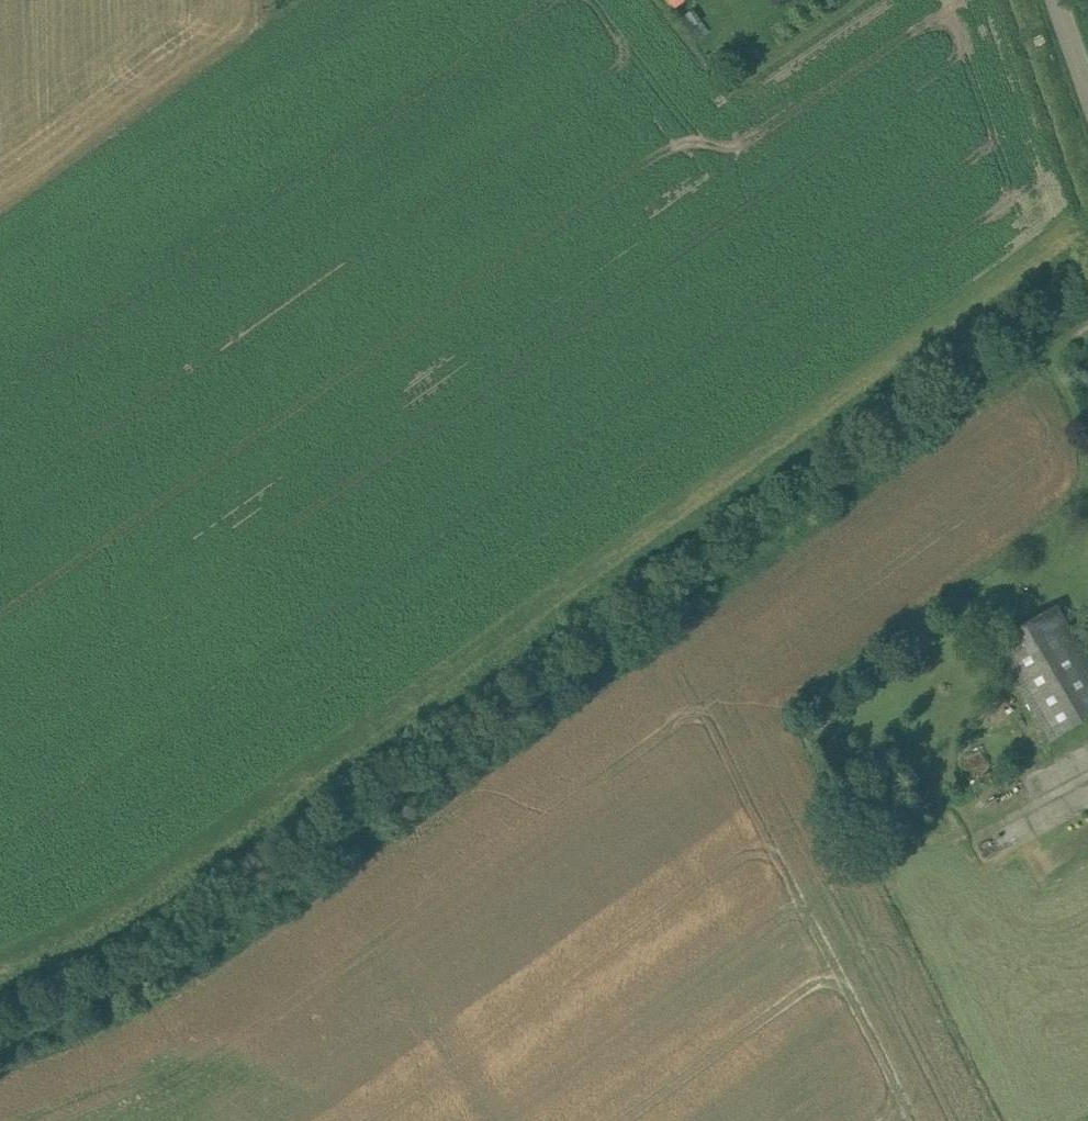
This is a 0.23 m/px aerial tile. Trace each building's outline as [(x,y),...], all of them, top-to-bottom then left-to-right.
[(1051,586),(985,624),(1046,731),(1087,707),(1087,651),(1051,586)]
